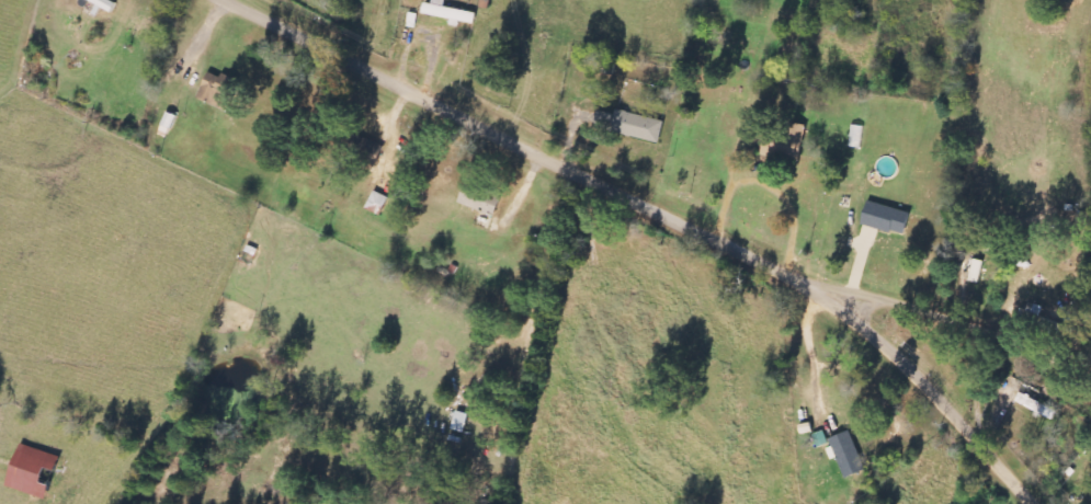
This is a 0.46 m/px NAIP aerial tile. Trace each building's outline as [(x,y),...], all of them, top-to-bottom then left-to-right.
[(118,2),(115,0),(88,0),(113,13),(118,2)] [(446,0),(434,0),(433,4),(426,3),(424,14),(452,20),(451,26),(460,27),(461,22),(475,24),(477,13),(445,7),(446,0)] [(241,81),(223,74),(222,78),(209,73),(198,98),(229,111),(241,81)] [(660,141),(664,120),(616,111),(615,116),(599,113),(596,130),(660,141)] [(172,134),(177,116),(166,113),(162,132),(172,134)] [(785,144),(771,141),(768,155),(799,163),(808,127),(790,122),(785,144)] [(503,197),(467,183),(459,204),(495,217),(503,197)] [(380,216),(389,198),(374,192),(366,209),(380,216)] [(862,224),(905,236),(912,213),(869,201),(862,224)] [(983,261),(974,260),(971,282),(980,283),(983,261)] [(867,471),(851,431),(830,440),(847,480),(867,471)] [(7,487),(46,499),(51,486),(42,483),(47,469),(56,472),(61,457),(21,445),(7,487)]
